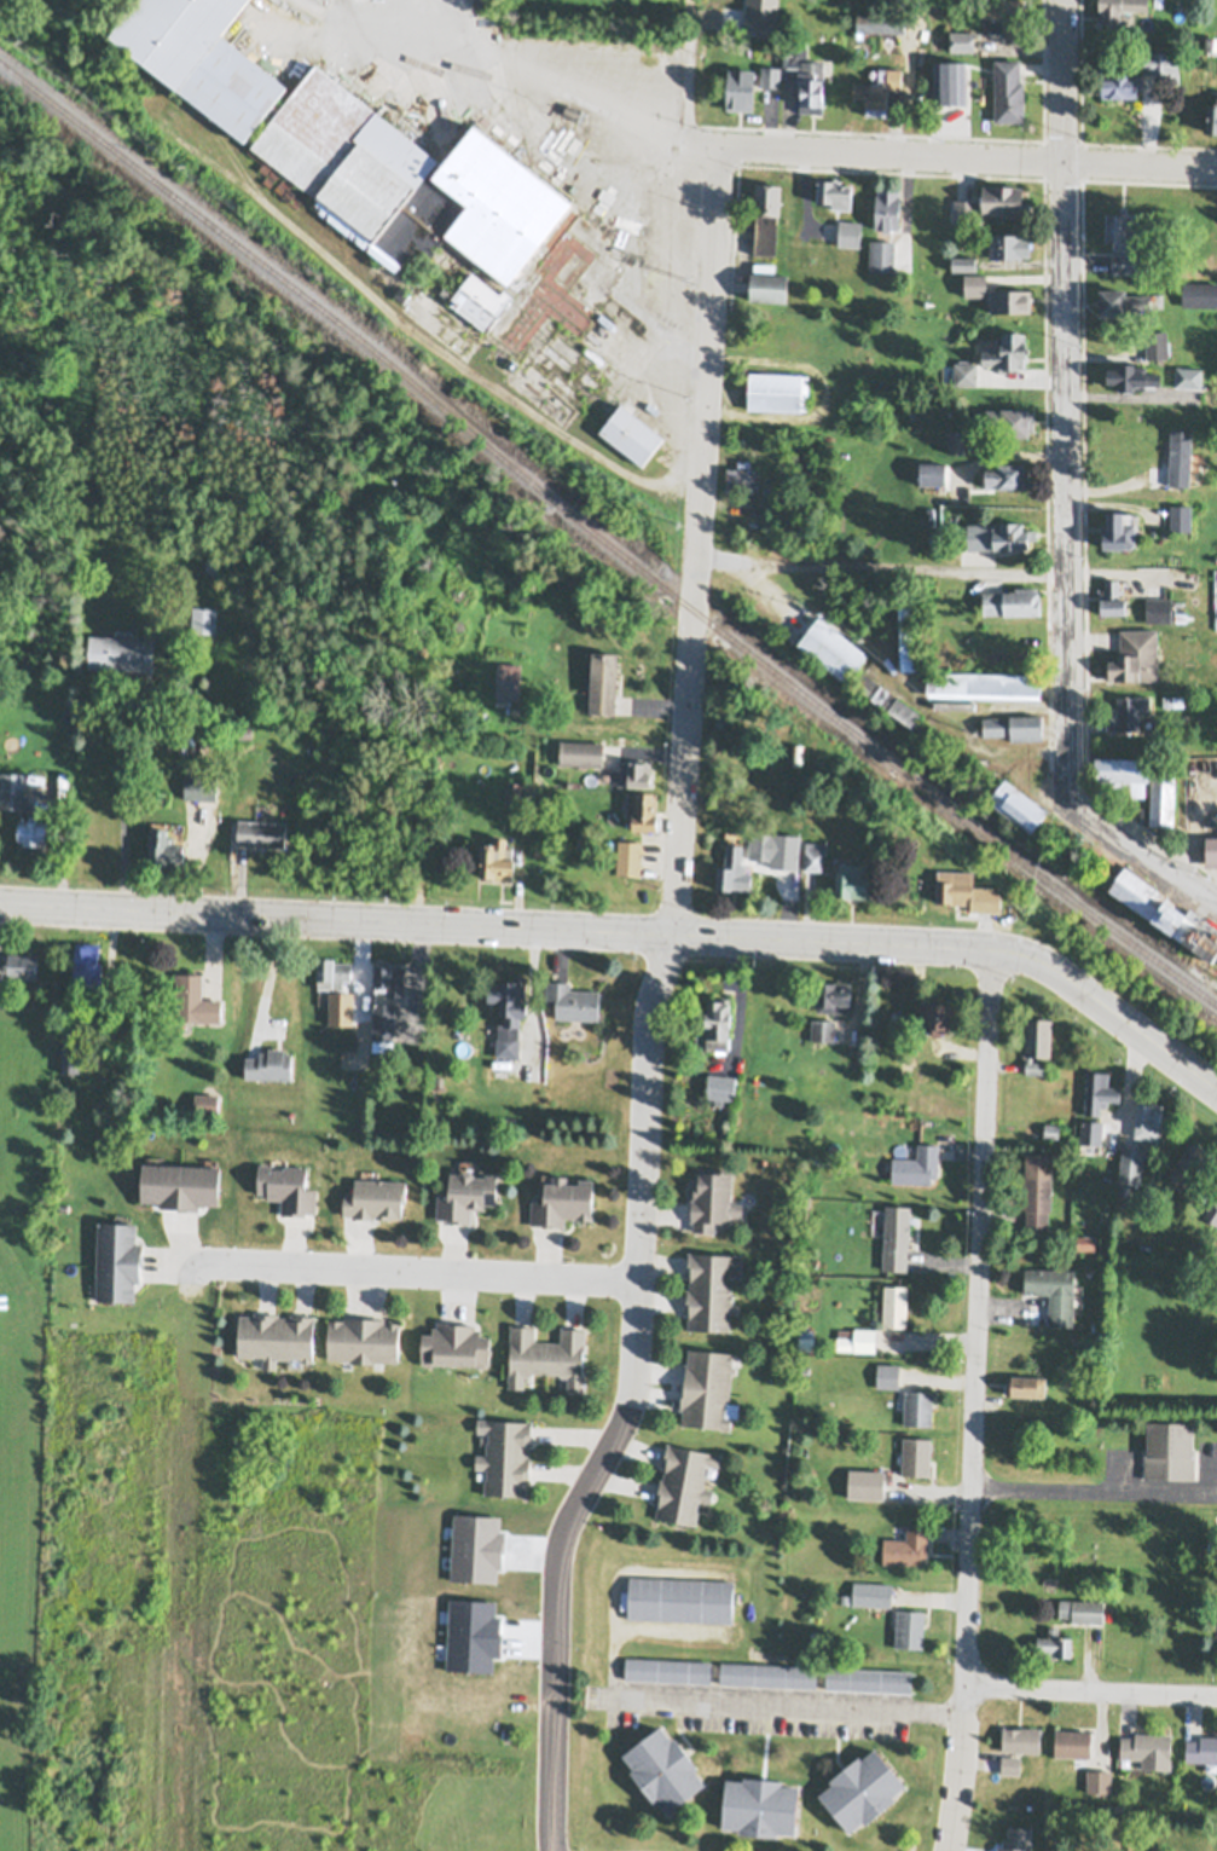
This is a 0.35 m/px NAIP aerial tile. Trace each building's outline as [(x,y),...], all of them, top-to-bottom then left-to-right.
[(110,28),(131,0),(243,0),(221,29),(286,82),(271,102),(257,118),(244,138),(169,77),(110,28)] [(979,13),(979,0),(1026,0),(1026,12),(1022,12),(1022,33),(1006,33),(1006,34),(1003,35),(1003,29),(989,29),(987,12),(979,13)] [(1099,19),(1099,0),(1148,0),(1148,10),(1122,8),(1122,7),(1119,7),(1118,28),(1102,29),(1102,19),(1099,19)] [(857,10),(873,10),(873,4),(883,4),(883,1),(906,1),(906,12),(905,12),(905,30),(857,29),(857,10)] [(1189,13),(1198,13),(1196,23),(1189,23),(1189,13)] [(950,29),(974,29),(974,50),(950,50),(950,29)] [(873,34),(881,34),(881,44),(873,44),(873,34)] [(1206,35),(1216,36),(1216,54),(1206,53),(1207,48),(1205,48),(1206,35)] [(783,70),(783,50),(790,50),(790,41),(792,41),(792,37),(807,37),(807,42),(807,57),(824,57),(824,77),(823,77),(823,103),(823,111),(800,110),(800,103),(801,103),(801,93),(798,93),(799,71),(783,70)] [(1180,56),(1180,82),(1157,82),(1157,73),(1143,73),(1143,50),(1161,47),(1165,47),(1165,50),(1175,51),(1175,54),(1180,56)] [(1024,81),(1025,121),(995,121),(995,57),(1020,57),(1021,81),(1024,81)] [(966,59),(967,102),(934,102),(934,59),(966,59)] [(279,108),(315,60),(437,157),(428,169),(433,173),(475,118),(573,197),(532,249),(508,280),(447,233),(430,255),(416,243),(395,270),(312,204),(318,197),(250,144),(265,125),(279,108)] [(761,63),(781,64),(781,83),(761,83),(761,63)] [(729,65),(742,65),(742,64),(755,65),(754,108),(726,106),(729,65)] [(854,80),(871,80),(871,79),(879,79),(879,65),(902,65),(902,87),(888,87),(888,97),(887,97),(887,115),(867,114),(865,114),(867,94),(854,93),(854,80)] [(1101,73),(1113,73),(1113,69),(1128,69),(1128,73),(1136,71),(1136,74),(1142,74),(1142,87),(1137,87),(1137,96),(1134,96),(1134,97),(1125,97),(1125,96),(1111,96),(1111,97),(1109,97),(1102,97),(1101,73)] [(1216,102),(1216,91),(1216,130),(1206,129),(1209,100),(1216,102)] [(563,110),(568,100),(589,110),(584,120),(563,110)] [(817,199),(818,178),(841,179),(841,183),(852,183),(850,208),(830,207),(831,201),(817,199)] [(755,181),(782,183),(781,214),(777,214),(776,254),(754,253),(755,213),(754,213),(755,181)] [(983,184),(996,184),(996,181),(1013,183),(1013,185),(1022,185),(1022,202),(1028,202),(1028,214),(983,213),(983,184)] [(900,195),(900,227),(892,227),(892,230),(883,230),(883,226),(875,226),(876,193),(877,193),(877,186),(899,186),(898,195),(900,195)] [(955,198),(977,199),(977,221),(954,221),(955,198)] [(1114,237),(1106,237),(1107,209),(1119,210),(1119,204),(1128,206),(1128,212),(1138,212),(1137,248),(1113,247),(1114,237)] [(839,220),(862,221),(859,247),(838,245),(839,220)] [(1030,233),(1030,255),(1022,255),(1022,256),(1012,256),(999,256),(999,255),(990,255),(989,231),(1022,231),(1022,233),(1030,233)] [(870,239),(894,239),(894,271),(869,270),(870,239)] [(1112,251),(1140,251),(1140,272),(1111,271),(1112,251)] [(952,255),(975,255),(975,270),(952,270),(952,255)] [(787,300),(749,299),(752,270),(754,270),(754,262),(775,264),(775,271),(789,272),(787,300)] [(482,328),(448,300),(450,299),(440,290),(445,285),(454,293),(471,271),(499,293),(503,288),(512,295),(509,300),(497,316),(494,313),(482,328)] [(964,272),(987,272),(987,289),(990,289),(990,288),(1032,287),(1032,310),(991,310),(991,295),(964,295),(964,272)] [(1183,279),(1216,280),(1216,305),(1182,303),(1183,279)] [(393,295),(399,285),(410,294),(402,302),(393,295)] [(1126,293),(1151,293),(1151,307),(1128,307),(1128,311),(1101,311),(1100,287),(1126,285),(1126,293)] [(1158,357),(1158,360),(1153,360),(1152,357),(1147,357),(1146,329),(1167,328),(1169,355),(1158,357)] [(983,348),(995,348),(995,340),(1002,340),(1002,339),(1002,330),(1026,330),(1026,339),(1027,339),(1027,343),(1028,343),(1028,349),(1026,349),(1026,353),(1025,353),(1025,364),(1019,364),(1019,365),(1006,365),(1006,370),(997,370),(997,363),(983,363),(983,348)] [(504,364),(510,357),(518,363),(512,370),(504,364)] [(958,360),(958,358),(972,358),(972,360),(978,360),(978,383),(954,383),(955,360),(958,360)] [(1146,381),(1135,381),(1135,387),(1117,386),(1117,380),(1108,378),(1108,364),(1120,364),(1120,359),(1136,359),(1136,361),(1147,361),(1147,368),(1148,368),(1148,369),(1161,369),(1161,382),(1146,382),(1146,381)] [(1177,364),(1204,365),(1202,384),(1176,383),(1177,364)] [(802,375),(809,375),(807,409),(801,409),(801,411),(748,409),(749,371),(802,374),(802,375)] [(621,401),(665,436),(643,464),(598,429),(621,401)] [(1002,421),(987,421),(987,406),(1002,407),(1002,405),(1030,405),(1030,409),(1035,409),(1036,428),(1030,428),(1030,433),(1002,433),(1002,421)] [(1170,451),(1171,451),(1171,442),(1172,424),(1193,426),(1190,484),(1169,482),(1170,451)] [(947,429),(966,429),(966,451),(947,451),(947,429)] [(1026,462),(1033,461),(1033,484),(987,484),(986,462),(999,462),(999,459),(1026,458),(1026,462)] [(726,467),(752,467),(753,459),(763,461),(763,467),(755,467),(755,491),(725,491),(726,467)] [(920,459),(946,459),(946,482),(920,481),(920,459)] [(1171,502),(1193,502),(1192,527),(1171,527),(1171,502)] [(1105,532),(1102,532),(1102,521),(1108,521),(1108,507),(1124,507),(1124,520),(1136,520),(1136,542),(1135,542),(1132,544),(1105,544),(1105,532)] [(968,521),(1001,520),(1001,519),(1024,517),(1025,525),(1028,525),(1028,526),(1038,526),(1038,537),(1030,537),(1030,544),(1018,545),(1018,546),(1008,546),(1008,545),(995,545),(995,546),(968,548),(968,521)] [(870,533),(877,538),(871,545),(865,540),(870,533)] [(1169,553),(1183,554),(1183,563),(1169,562),(1169,553)] [(204,556),(218,556),(218,572),(204,572),(204,556)] [(1102,597),(1101,597),(1101,586),(1106,586),(1106,577),(1120,575),(1120,594),(1126,594),(1126,611),(1102,611),(1102,597)] [(1016,586),(1015,584),(1039,584),(1039,586),(1042,586),(1042,612),(1004,613),(1004,612),(985,612),(984,589),(1004,589),(1004,588),(1016,586)] [(917,589),(920,667),(902,667),(899,590),(917,589)] [(1147,595),(1172,595),(1172,619),(1147,619),(1147,595)] [(216,606),(216,632),(191,631),(191,606),(205,606),(205,607),(208,607),(208,606),(216,606)] [(1176,611),(1187,611),(1187,619),(1176,619),(1176,611)] [(819,613),(869,652),(847,681),(798,642),(819,613)] [(1120,627),(1158,626),(1159,677),(1134,678),(1134,676),(1123,677),(1123,678),(1111,678),(1109,658),(1120,658),(1120,650),(1122,650),(1120,627)] [(132,634),(137,634),(137,636),(155,637),(153,669),(87,666),(88,635),(115,635),(115,630),(132,630),(132,634)] [(619,650),(614,713),(589,711),(592,649),(619,650)] [(925,713),(915,727),(854,682),(863,669),(925,713)] [(928,669),(1042,671),(1042,690),(927,688),(928,669)] [(497,677),(520,679),(518,699),(496,698),(497,677)] [(1114,713),(1114,705),(1118,705),(1118,694),(1138,694),(1138,693),(1152,693),(1152,711),(1140,710),(1140,727),(1123,727),(1112,727),(1112,713),(1114,713)] [(1164,694),(1186,694),(1186,705),(1164,705),(1164,694)] [(1010,713),(1010,712),(1043,712),(1044,737),(1012,737),(1012,733),(984,734),(984,715),(1010,713)] [(237,725),(251,725),(251,737),(237,737),(237,725)] [(586,764),(586,767),(579,767),(579,764),(560,763),(561,739),(603,741),(602,765),(586,764)] [(1096,775),(1097,752),(1152,754),(1151,777),(1147,777),(1147,793),(1102,792),(1096,787),(1096,775)] [(651,760),(650,785),(628,783),(628,785),(618,783),(618,781),(610,781),(610,769),(618,769),(618,760),(628,760),(628,758),(645,759),(651,760)] [(1176,769),(1173,822),(1149,821),(1153,768),(1176,769)] [(24,808),(0,808),(0,770),(25,771),(24,808)] [(185,773),(216,774),(216,798),(184,797),(185,773)] [(1006,775),(1049,808),(1032,831),(989,798),(1006,775)] [(654,812),(657,812),(656,828),(632,827),(633,814),(626,814),(627,788),(654,789),(654,791),(657,791),(657,810),(654,810),(654,812)] [(18,843),(19,817),(29,817),(29,814),(37,814),(37,817),(47,819),(47,844),(46,843),(46,850),(37,850),(37,854),(33,854),(33,850),(21,850),(21,845),(18,845),(18,843)] [(238,817),(286,821),(284,845),(237,843),(238,817)] [(149,866),(150,841),(152,841),(153,825),(168,826),(167,835),(174,835),(174,843),(184,843),(182,849),(185,849),(185,863),(178,863),(166,862),(166,867),(149,866)] [(776,832),(775,858),(749,857),(751,829),(776,832)] [(481,851),(479,851),(479,843),(486,843),(486,841),(489,841),(489,840),(491,840),(491,834),(506,834),(506,845),(512,845),(512,856),(515,856),(515,872),(512,872),(512,879),(493,878),(493,875),(481,874),(481,851)] [(1206,834),(1216,834),(1216,863),(1206,863),(1206,834)] [(618,839),(642,840),(641,874),(616,873),(618,839)] [(806,840),(827,840),(827,851),(823,851),(823,868),(804,867),(806,840)] [(725,864),(726,841),(742,843),(741,862),(744,863),(744,872),(752,872),(751,886),(748,886),(748,889),(715,886),(718,863),(725,864)] [(840,861),(871,862),(871,874),(874,874),(874,889),(871,889),(871,896),(848,896),(848,893),(836,893),(836,868),(840,868),(840,861)] [(1192,904),(1216,923),(1216,954),(1212,961),(1152,918),(1108,886),(1126,863),(1128,864),(1129,862),(1155,880),(1154,883),(1169,893),(1167,896),(1187,909),(1192,904)] [(938,867),(974,868),(974,902),(951,901),(951,898),(940,898),(940,900),(937,900),(938,867)] [(981,891),(1003,891),(1002,909),(978,908),(978,898),(981,898),(981,891)] [(76,941),(100,941),(99,959),(103,959),(103,988),(74,987),(75,960),(76,960),(76,941)] [(8,950),(37,953),(36,977),(7,976),(8,950)] [(318,955),(335,956),(335,960),(352,960),(350,979),(342,978),(342,988),(317,987),(318,978),(317,978),(318,955)] [(375,962),(392,962),(392,964),(406,964),(406,970),(405,970),(404,995),(388,994),(389,985),(375,985),(375,962)] [(176,972),(202,972),(202,997),(221,999),(221,1020),(199,1020),(199,1018),(175,1018),(176,972)] [(500,1000),(500,999),(488,999),(489,982),(502,983),(502,978),(516,978),(516,973),(523,974),(522,981),(528,981),(528,1013),(521,1013),(520,1055),(496,1055),(496,1036),(498,1036),(498,1022),(504,1022),(504,1012),(500,1012),(500,1000)] [(569,981),(569,988),(599,989),(598,1019),(556,1017),(556,1000),(546,1000),(546,979),(569,981)] [(817,1010),(818,1002),(817,1002),(818,979),(851,981),(851,984),(852,984),(851,1001),(850,1001),(848,1012),(817,1010)] [(347,990),(363,991),(363,1012),(347,1012),(347,990)] [(706,1008),(708,1008),(708,997),(721,999),(721,996),(730,996),(730,1010),(731,1010),(731,1024),(729,1024),(729,1048),(706,1048),(706,1036),(705,1036),(706,1008)] [(920,1000),(927,1000),(927,999),(950,1000),(950,1001),(954,1001),(954,1020),(951,1020),(951,1026),(950,1026),(950,1031),(943,1030),(943,1034),(933,1034),(933,1025),(920,1025),(920,1000)] [(371,1049),(373,1001),(395,1002),(393,1051),(371,1049)] [(1053,1017),(1050,1054),(1033,1054),(1032,1059),(1045,1060),(1045,1072),(1026,1072),(1026,1054),(1025,1054),(1026,1016),(1053,1017)] [(812,1017),(835,1018),(834,1040),(811,1039),(812,1017)] [(245,1077),(245,1055),(259,1055),(260,1051),(268,1051),(268,1046),(283,1047),(283,1052),(292,1052),(291,1078),(245,1077)] [(1086,1070),(1108,1071),(1108,1084),(1120,1086),(1120,1099),(1108,1099),(1107,1106),(1100,1105),(1100,1114),(1084,1114),(1086,1070)] [(708,1072),(736,1075),(734,1099),(723,1098),(721,1104),(714,1104),(714,1098),(706,1097),(708,1072)] [(195,1092),(219,1093),(218,1112),(193,1111),(195,1092)] [(1134,1135),(1138,1101),(1152,1103),(1152,1101),(1164,1103),(1159,1138),(1134,1135)] [(502,1116),(515,1117),(515,1126),(500,1126),(502,1116)] [(1080,1118),(1102,1120),(1101,1144),(1079,1143),(1080,1118)] [(1044,1135),(1045,1121),(1060,1123),(1059,1136),(1044,1135)] [(1170,1173),(1186,1146),(1187,1147),(1192,1139),(1206,1147),(1206,1149),(1213,1153),(1205,1167),(1202,1164),(1190,1185),(1170,1173)] [(892,1157),(916,1157),(917,1143),(938,1143),(937,1176),(931,1176),(931,1182),(891,1181),(892,1157)] [(1123,1144),(1144,1147),(1140,1182),(1118,1180),(1123,1144)] [(1026,1151),(1053,1152),(1051,1210),(1048,1210),(1048,1227),(1026,1226),(1026,1209),(1024,1209),(1026,1151)] [(459,1172),(459,1161),(474,1161),(473,1172),(475,1173),(475,1175),(485,1175),(485,1173),(498,1173),(497,1203),(485,1202),(485,1207),(473,1207),(471,1222),(468,1222),(468,1221),(451,1221),(451,1222),(447,1222),(447,1217),(437,1217),(437,1193),(450,1195),(451,1172),(459,1172)] [(220,1164),(219,1203),(199,1203),(199,1209),(178,1209),(178,1207),(160,1207),(161,1202),(141,1201),(143,1162),(220,1164)] [(259,1163),(272,1163),(272,1167),(284,1167),(288,1164),(307,1164),(307,1186),(317,1187),(317,1211),(306,1210),(306,1214),(283,1214),(283,1198),(268,1198),(268,1192),(257,1192),(259,1163)] [(714,1169),(731,1169),(731,1202),(742,1203),(742,1215),(730,1214),(730,1221),(715,1221),(715,1231),(694,1230),(694,1220),(690,1220),(690,1216),(691,1216),(691,1202),(690,1202),(691,1198),(692,1198),(692,1193),(694,1193),(694,1186),(692,1186),(694,1182),(695,1182),(695,1170),(714,1170),(714,1169)] [(552,1174),(568,1174),(567,1182),(579,1182),(579,1178),(593,1178),(592,1215),(593,1215),(592,1220),(590,1219),(580,1217),(579,1219),(576,1219),(576,1216),(566,1216),(564,1226),(562,1226),(562,1225),(545,1225),(545,1226),(543,1226),(543,1224),(531,1224),(532,1199),(544,1199),(545,1182),(543,1182),(543,1173),(552,1173),(552,1174)] [(355,1178),(377,1179),(377,1178),(384,1178),(407,1179),(406,1201),(404,1201),(402,1216),(390,1215),(390,1217),(376,1216),(376,1215),(375,1219),(372,1219),(372,1217),(357,1216),(357,1217),(353,1217),(353,1214),(343,1214),(344,1191),(354,1192),(355,1178)] [(1119,1184),(1130,1185),(1130,1196),(1118,1195),(1119,1184)] [(1215,1197),(1216,1198),(1216,1223),(1204,1214),(1215,1197)] [(885,1204),(910,1204),(909,1249),(908,1249),(906,1269),(882,1268),(883,1246),(885,1204)] [(138,1222),(137,1242),(144,1242),(143,1263),(140,1263),(140,1280),(135,1280),(134,1300),(95,1298),(98,1221),(138,1222)] [(1077,1234),(1095,1234),(1095,1249),(1077,1249),(1077,1234)] [(694,1251),(732,1254),(732,1253),(743,1253),(743,1267),(731,1267),(730,1278),(732,1278),(732,1290),(734,1290),(732,1303),(729,1303),(729,1314),(731,1315),(730,1330),(688,1327),(689,1313),(685,1313),(685,1308),(686,1308),(688,1292),(686,1292),(686,1288),(689,1288),(690,1276),(686,1276),(686,1271),(689,1271),(689,1255),(688,1255),(688,1250),(694,1251)] [(1025,1267),(1074,1269),(1073,1325),(1049,1324),(1050,1292),(1024,1291),(1025,1267)] [(883,1284),(908,1285),(906,1325),(882,1325),(883,1284)] [(239,1313),(254,1314),(254,1311),(257,1311),(257,1312),(274,1313),(274,1312),(278,1312),(278,1315),(291,1315),(291,1312),(295,1313),(295,1314),(312,1314),(315,1314),(315,1319),(314,1319),(312,1360),(311,1360),(302,1360),(302,1359),(301,1359),(301,1357),(289,1357),(289,1358),(277,1358),(277,1367),(262,1367),(262,1357),(263,1357),(263,1355),(253,1354),(253,1357),(238,1355),(239,1313)] [(329,1319),(329,1318),(344,1319),(344,1317),(384,1318),(384,1321),(400,1321),(400,1325),(399,1325),(399,1361),(375,1360),(375,1363),(350,1361),(350,1359),(328,1358),(329,1319)] [(422,1332),(433,1332),(433,1326),(437,1326),(437,1320),(451,1320),(451,1321),(476,1324),(476,1327),(481,1327),(481,1335),(489,1335),(489,1348),(492,1348),(492,1353),(489,1353),(489,1365),(487,1365),(485,1367),(479,1367),(476,1364),(434,1363),(431,1365),(425,1365),(423,1363),(422,1363),(422,1332)] [(534,1340),(561,1341),(562,1325),(566,1325),(566,1326),(579,1327),(579,1326),(586,1326),(585,1348),(584,1348),(583,1373),(584,1373),(583,1389),(567,1389),(568,1376),(563,1376),(560,1372),(533,1371),(529,1375),(525,1375),(523,1388),(508,1387),(508,1370),(509,1370),(511,1346),(509,1346),(510,1323),(515,1323),(515,1324),(528,1325),(528,1324),(535,1324),(534,1340)] [(853,1326),(876,1327),(875,1350),(873,1350),(873,1355),(867,1355),(867,1350),(853,1350),(853,1349),(836,1348),(836,1336),(838,1336),(838,1327),(853,1329),(853,1326)] [(689,1347),(734,1352),(730,1401),(740,1402),(738,1417),(732,1417),(731,1429),(720,1428),(720,1427),(682,1424),(683,1407),(680,1407),(680,1401),(682,1401),(683,1389),(684,1389),(686,1367),(685,1366),(685,1363),(688,1363),(689,1347)] [(877,1363),(900,1363),(899,1387),(876,1386),(877,1363)] [(1012,1375),(1039,1376),(1045,1376),(1045,1395),(1012,1394),(1012,1393),(1007,1393),(1007,1376),(1012,1376),(1012,1375)] [(905,1389),(933,1390),(932,1425),(904,1424),(905,1389)] [(485,1493),(485,1477),(487,1477),(487,1468),(485,1468),(476,1468),(476,1454),(486,1454),(487,1441),(488,1441),(489,1430),(487,1430),(487,1431),(477,1431),(477,1417),(487,1417),(487,1418),(527,1419),(533,1419),(533,1423),(532,1423),(531,1440),(532,1440),(532,1445),(528,1445),(528,1456),(532,1456),(532,1459),(529,1459),(529,1476),(531,1476),(531,1481),(527,1481),(527,1494),(485,1493)] [(1147,1421),(1193,1422),(1193,1447),(1195,1447),(1194,1479),(1143,1477),(1144,1446),(1147,1446),(1147,1421)] [(903,1436),(931,1438),(929,1475),(902,1474),(903,1436)] [(656,1516),(655,1516),(659,1503),(655,1502),(656,1498),(657,1498),(661,1482),(660,1482),(660,1477),(663,1479),(666,1467),(662,1467),(663,1462),(665,1463),(667,1446),(666,1445),(667,1441),(673,1444),(673,1445),(711,1452),(711,1451),(721,1453),(719,1465),(707,1463),(705,1474),(706,1474),(703,1486),(715,1488),(712,1502),(700,1499),(697,1509),(700,1510),(696,1525),(656,1516)] [(848,1468),(885,1470),(883,1499),(847,1497),(848,1468)] [(906,1526),(928,1526),(927,1557),(921,1557),(920,1563),(882,1562),(883,1538),(906,1538),(906,1526)] [(1207,1539),(1216,1539),(1216,1557),(1207,1556),(1207,1539)] [(628,1575),(734,1579),(732,1621),(627,1618),(628,1575)] [(853,1580),(893,1583),(892,1606),(852,1603),(853,1580)] [(1060,1598),(1072,1598),(1103,1600),(1103,1621),(1072,1621),(1072,1616),(1059,1616),(1060,1598)] [(897,1608),(925,1610),(922,1648),(894,1645),(897,1608)] [(1037,1636),(1048,1636),(1048,1626),(1060,1626),(1060,1636),(1072,1636),(1072,1656),(1057,1656),(1057,1659),(1037,1658),(1037,1636)] [(626,1656),(712,1660),(711,1683),(625,1678),(626,1656)] [(720,1661),(817,1666),(816,1687),(720,1682),(720,1661)] [(827,1666),(912,1670),(911,1691),(825,1688),(827,1666)] [(622,1754),(660,1725),(672,1740),(676,1737),(699,1768),(695,1770),(706,1785),(668,1814),(657,1799),(654,1803),(630,1771),(633,1769),(622,1754)] [(1003,1725),(1006,1725),(1006,1728),(1021,1728),(1021,1726),(1041,1726),(1039,1752),(1002,1751),(1003,1725)] [(1055,1729),(1091,1730),(1090,1757),(1054,1755),(1055,1729)] [(1135,1731),(1171,1734),(1170,1758),(1171,1758),(1170,1769),(1141,1768),(1141,1759),(1120,1758),(1120,1736),(1135,1737),(1135,1731)] [(1200,1734),(1216,1735),(1216,1762),(1186,1760),(1187,1740),(1200,1740),(1200,1734)] [(819,1795),(833,1783),(829,1781),(859,1755),(862,1759),(875,1748),(906,1785),(892,1797),(896,1800),(865,1824),(863,1821),(850,1832),(818,1795),(819,1795)] [(1002,1755),(1020,1755),(1020,1774),(1001,1774),(1002,1755)] [(1086,1769),(1112,1770),(1112,1792),(1086,1792),(1086,1769)] [(726,1778),(743,1781),(744,1776),(782,1780),(782,1785),(800,1786),(795,1834),(777,1833),(777,1836),(740,1834),(740,1829),(721,1827),(726,1778)]
